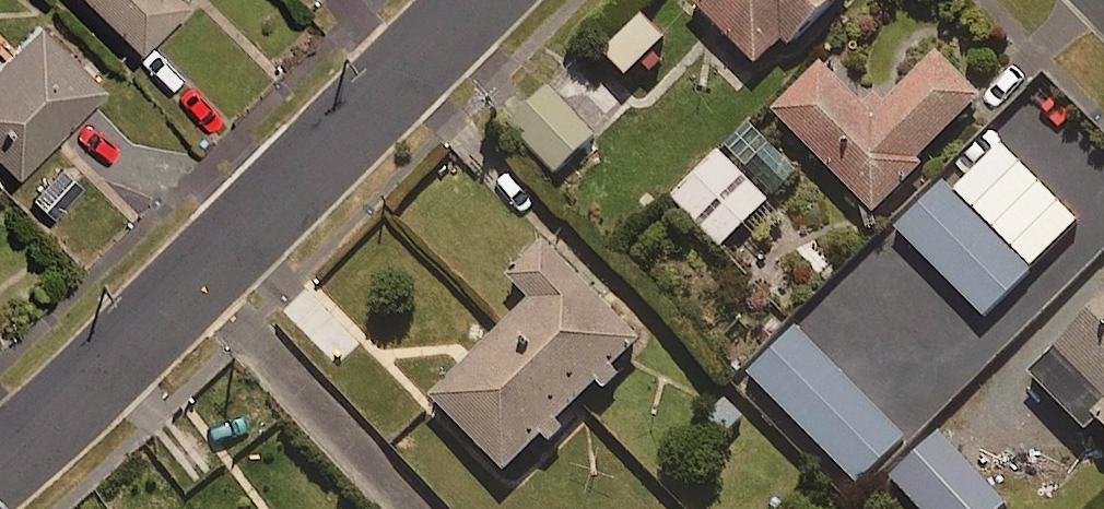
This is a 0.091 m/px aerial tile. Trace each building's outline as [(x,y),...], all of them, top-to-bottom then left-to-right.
[(144,49),(189,3),(186,0),(95,0),(144,49)] [(752,70),(778,43),(788,51),(836,0),(688,0),(683,5),(752,70)] [(45,15),(0,62),(0,153),(23,175),(113,79),(45,15)] [(663,42),(640,19),(597,60),(620,84),(663,42)] [(934,57),(883,108),(864,89),(851,102),(819,69),(771,117),(871,218),(919,171),(913,165),(978,101),(934,57)] [(594,138),(545,82),(501,120),(550,176),(594,138)] [(797,177),(765,144),(741,168),(774,200),(797,177)] [(766,205),(718,156),(669,202),(717,252),(766,205)] [(1030,274),(941,184),(892,232),(982,323),(1030,274)] [(568,434),(558,423),(590,392),(598,400),(617,381),(610,373),(638,346),(541,246),(484,301),(508,326),(427,405),(500,480),(542,439),(552,449),(568,434)] [(1030,380),(1088,434),(1093,429),(1103,440),(1103,301),(1030,380)] [(905,441),(793,329),(744,379),(856,490),(905,441)] [(743,420),(721,400),(694,430),(715,450),(743,420)] [(939,438),(882,491),(898,508),(1004,508),(939,438)]
